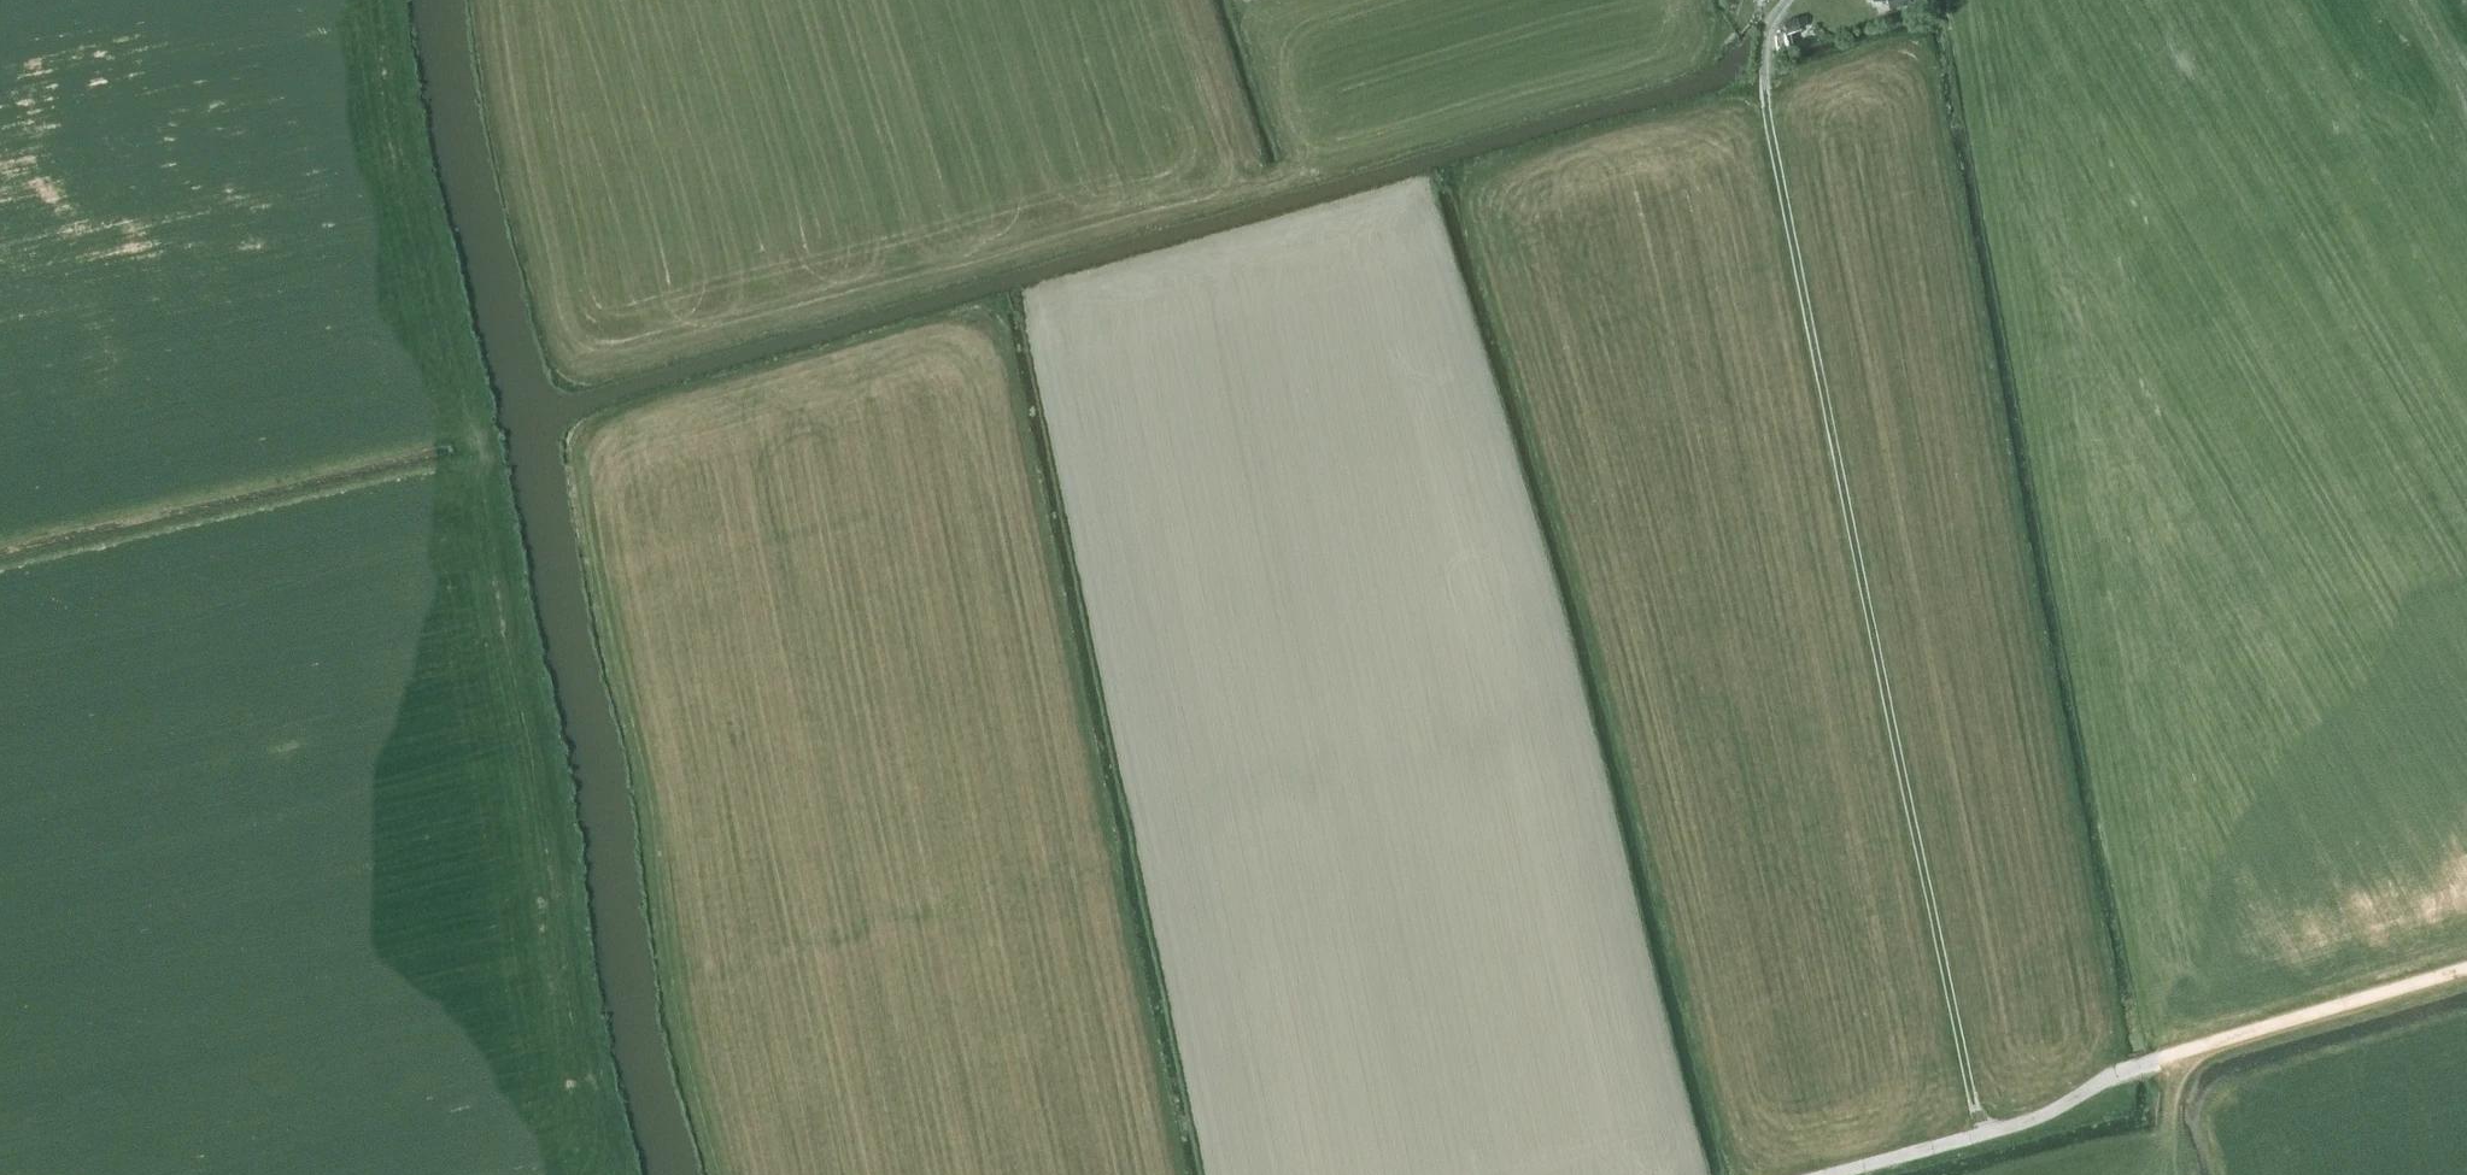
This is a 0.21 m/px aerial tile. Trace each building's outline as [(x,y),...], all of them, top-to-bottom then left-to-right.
[(1798,15),(1784,19),(1787,31),(1801,27),(1798,15)]
